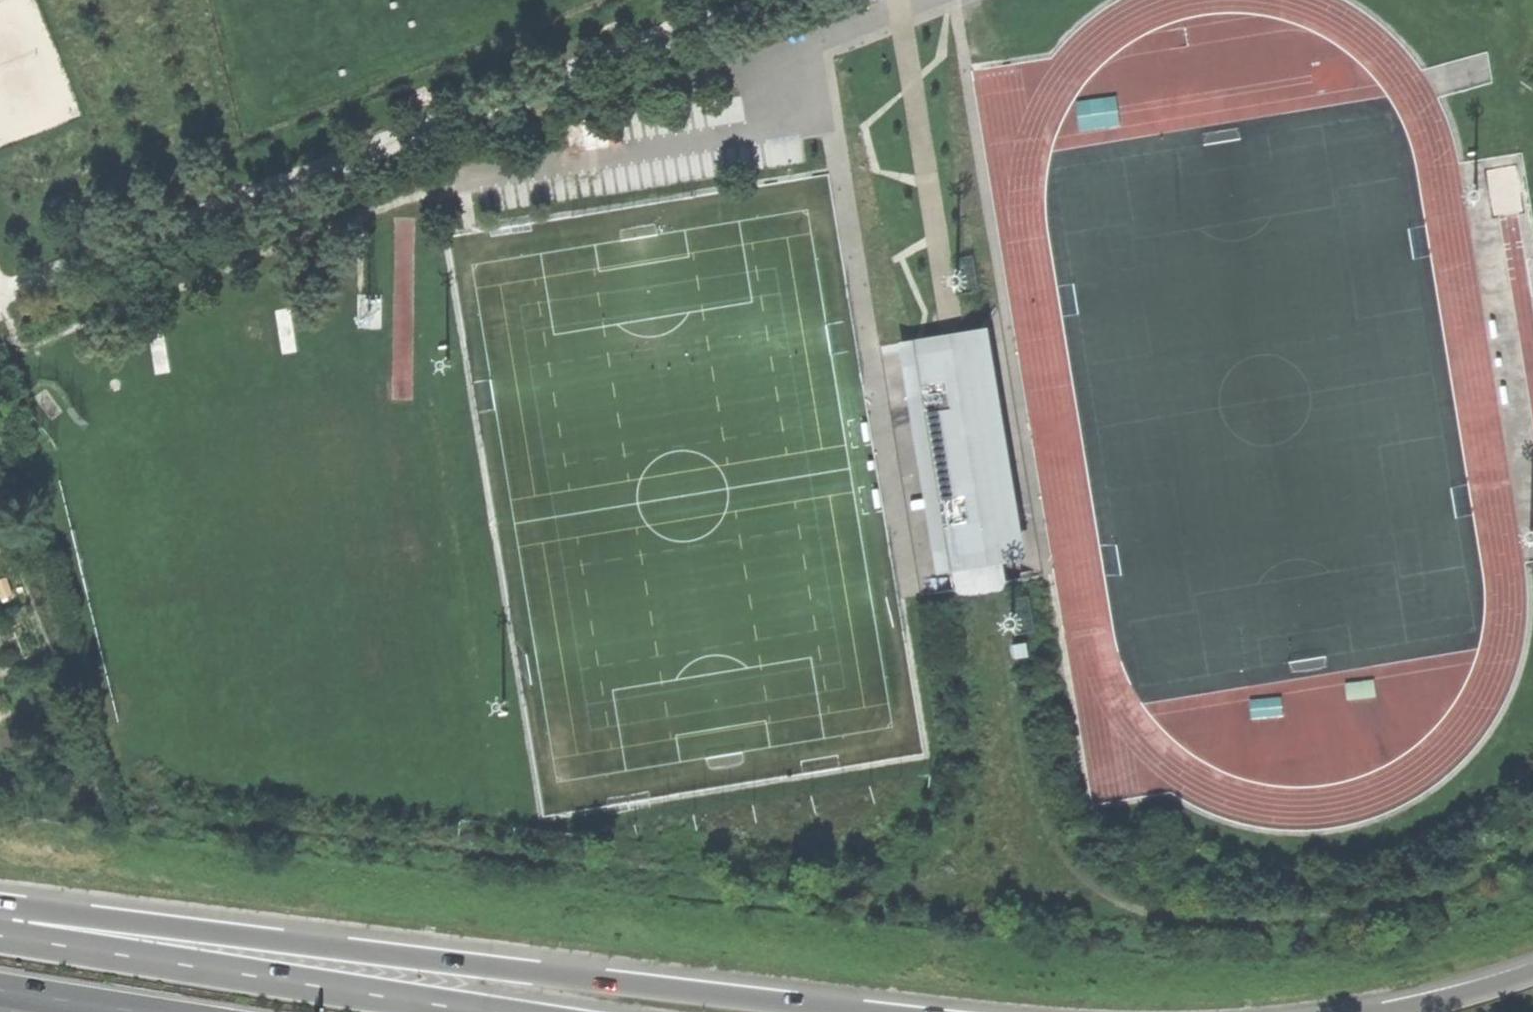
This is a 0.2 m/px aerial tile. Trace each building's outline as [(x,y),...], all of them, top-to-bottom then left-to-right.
[(1003,559),(1017,557),(979,330),(950,335),(912,341),(950,568),(1003,559)] [(953,581),(1005,572),(1003,559),(950,568),(953,581)] [(1005,572),(953,581),(954,588),(1006,579),(1005,572)] [(0,579),(0,592),(3,599),(13,595),(6,576),(0,579)]
